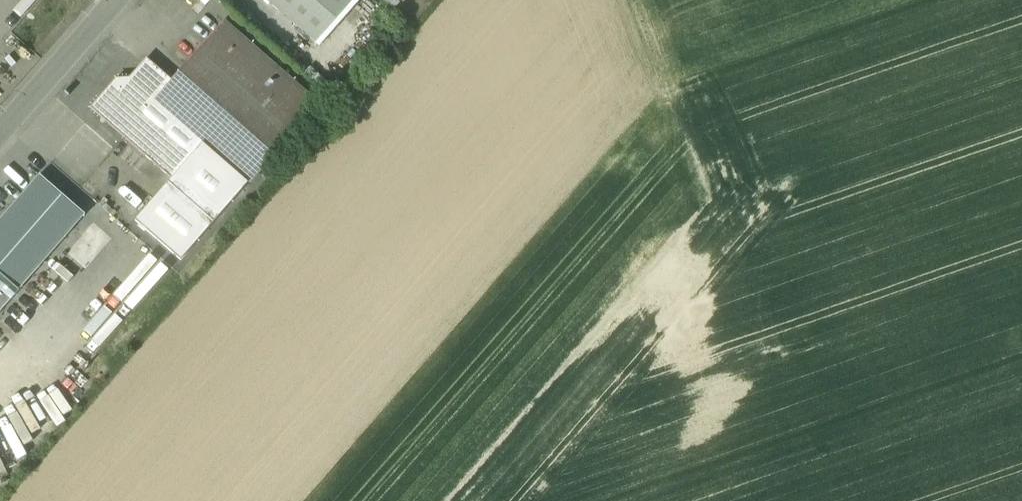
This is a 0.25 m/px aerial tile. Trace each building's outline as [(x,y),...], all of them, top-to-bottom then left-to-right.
[(315,43),(353,0),(265,0),(315,43)] [(317,103),(225,22),(173,82),(155,102),(202,143),(248,183),(317,103)] [(128,78),(115,79),(90,108),(171,179),(202,143),(155,102),(173,82),(146,58),(128,78)] [(171,179),(135,220),(180,260),(248,183),(202,143),(171,179)] [(0,220),(0,274),(19,291),(84,215),(39,175),(0,220)] [(10,300),(11,301),(19,291),(0,274),(0,312),(10,300)]
